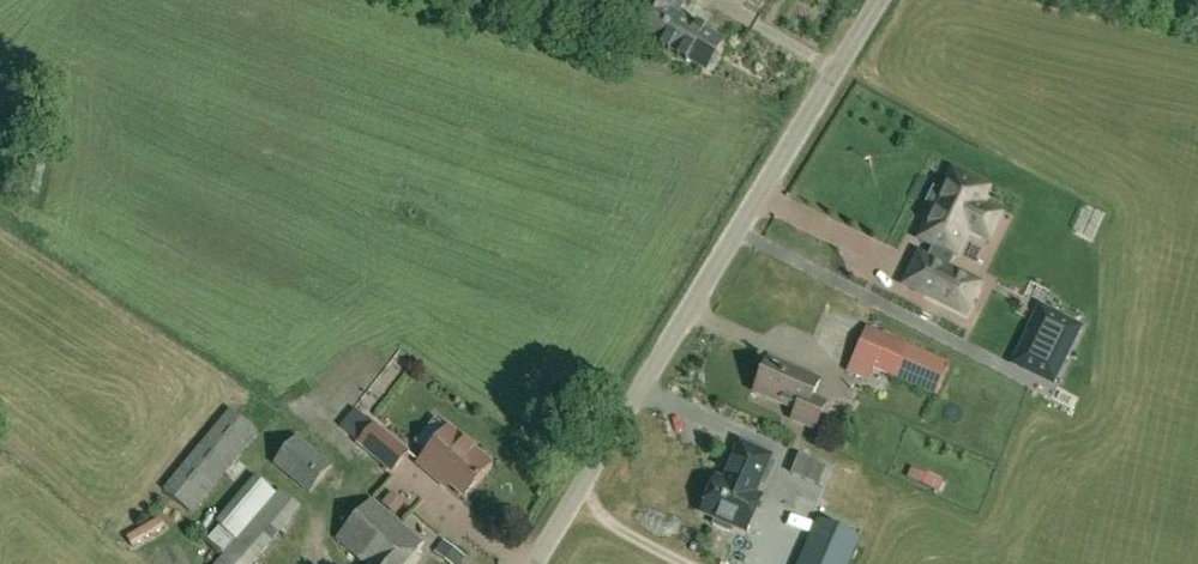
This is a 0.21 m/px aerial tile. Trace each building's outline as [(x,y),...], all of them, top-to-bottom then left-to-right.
[(622,22),(707,72),(725,40),(680,14),(688,0),(635,0),(622,22)] [(929,258),(917,252),(903,281),(926,292),(968,313),(983,283),(948,266),(955,253),(957,254),(971,227),(978,231),(993,238),(1005,214),(990,207),(983,204),(991,187),(955,169),(946,188),(942,187),(933,205),(937,207),(922,237),(936,244),(929,258)] [(978,236),(969,263),(986,269),(996,242),(978,236)] [(1013,365),(1053,385),(1081,328),(1041,308),(1013,365)] [(951,365),(867,328),(853,359),(875,368),(937,396),(951,365)] [(814,430),(826,403),(813,397),(820,380),(770,358),(754,393),(796,411),(792,421),(814,430)] [(191,513),(258,431),(231,410),(165,491),(191,513)] [(436,419),(415,444),(427,454),(419,463),(438,478),(441,475),(465,495),(491,464),(448,428),(448,429),(436,419)] [(392,474),(410,452),(376,424),(357,444),(392,474)] [(309,494),(333,467),(296,437),(274,464),(309,494)] [(771,457),(741,444),(724,481),(718,478),(714,488),(702,514),(716,519),(713,526),(731,534),(734,527),(746,533),(762,497),(755,495),(760,482),(767,485),(776,464),(769,461),(771,457)] [(807,446),(797,462),(819,475),(829,459),(807,446)] [(302,507),(279,489),(216,563),(252,563),(302,507)] [(423,545),(373,499),(338,538),(366,563),(406,563),(423,545)] [(164,527),(160,520),(128,539),(132,546),(164,527)] [(800,563),(849,563),(860,540),(819,521),(800,563)]
